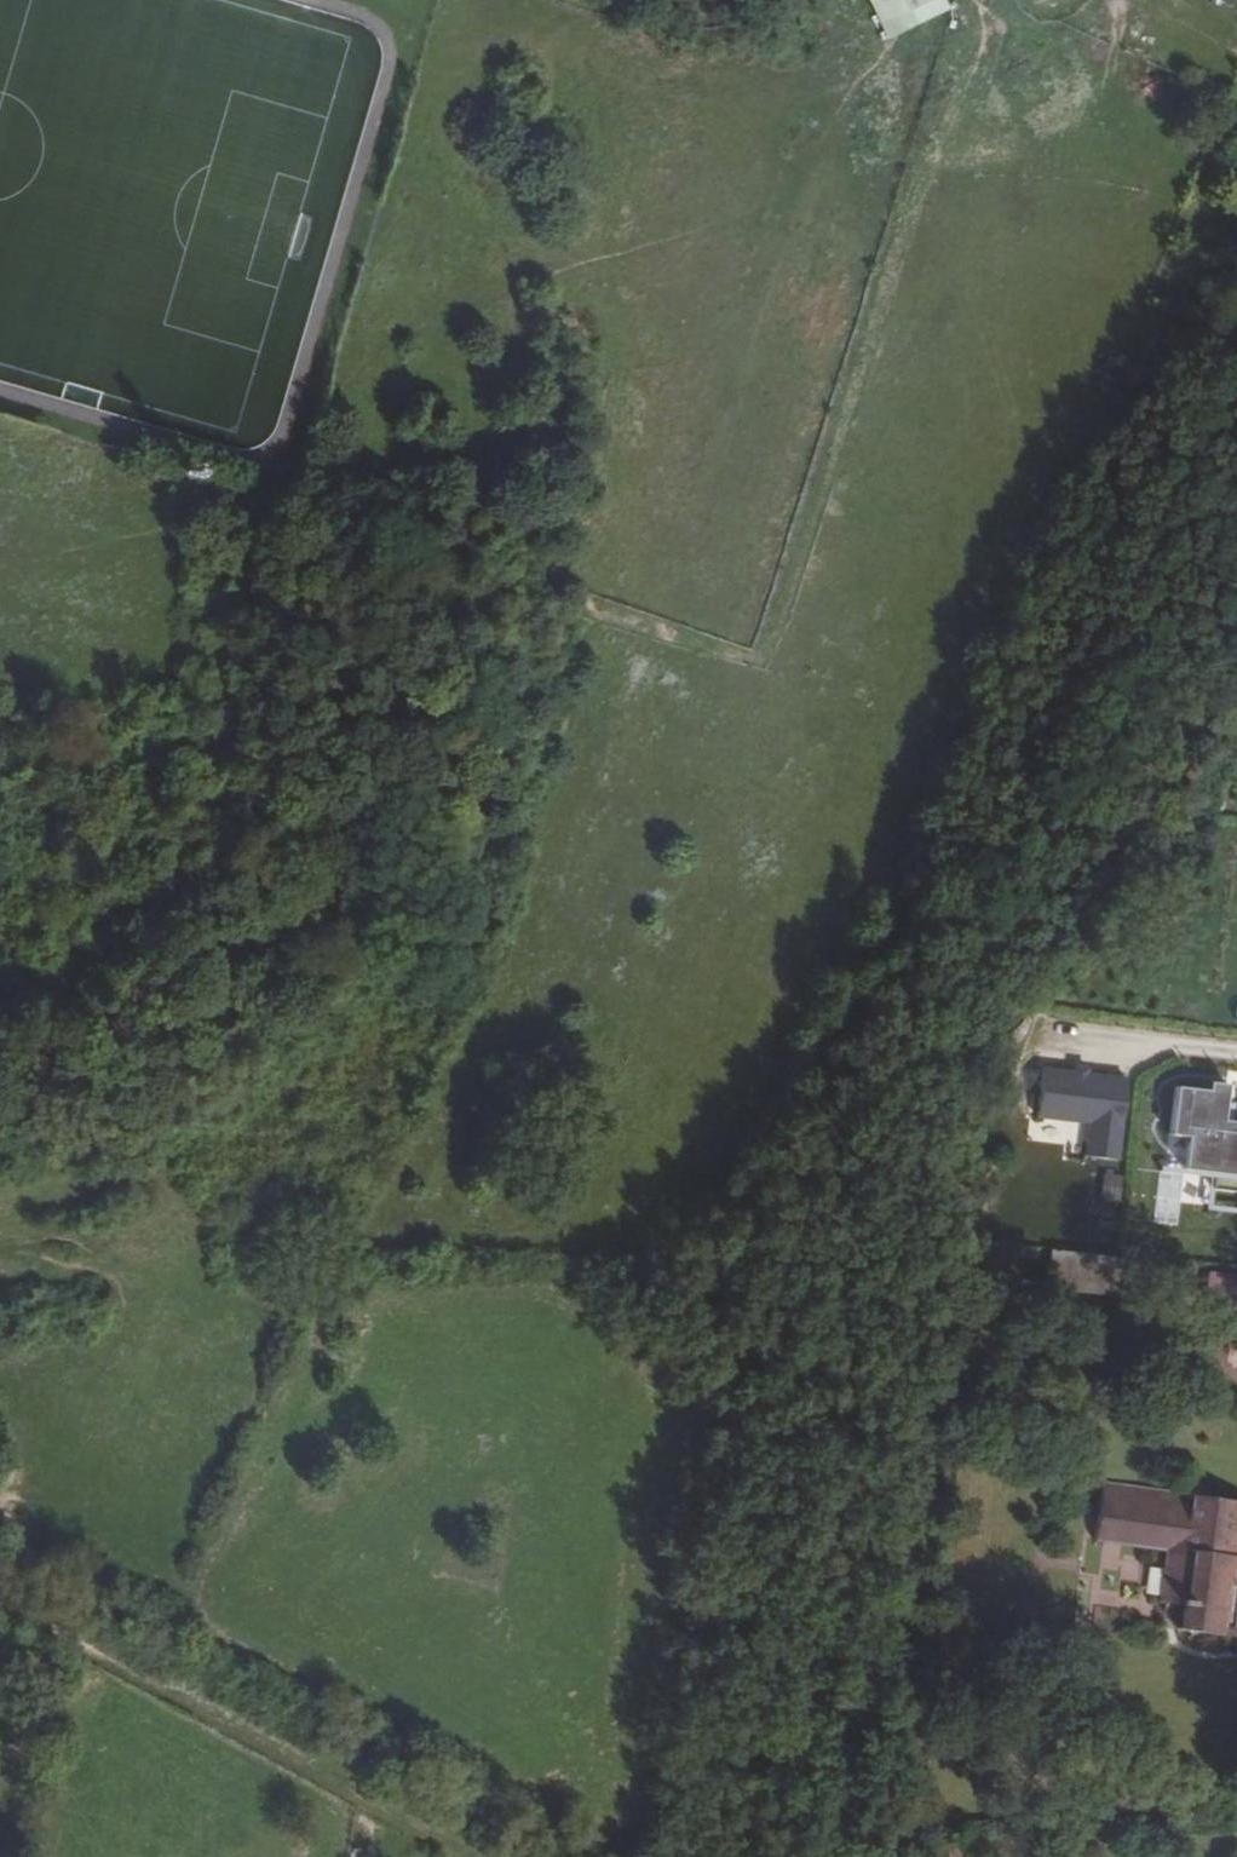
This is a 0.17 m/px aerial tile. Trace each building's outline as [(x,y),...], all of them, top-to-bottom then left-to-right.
[(884,36),(954,4),(951,0),(865,0),(884,36)] [(1093,1120),(1089,1155),(1122,1159),(1131,1081),(1045,1071),(1040,1114),(1093,1120)] [(1234,1121),(1236,1087),(1171,1082),(1166,1137),(1189,1139),(1187,1164),(1167,1162),(1166,1172),(1236,1179),(1236,1121),(1234,1121)] [(1104,1174),(1101,1199),(1121,1200),(1123,1176),(1104,1174)] [(1236,1210),(1236,1193),(1216,1191),(1215,1208),(1236,1210)] [(1206,1304),(1236,1306),(1236,1276),(1209,1274),(1206,1304)] [(1223,1333),(1202,1366),(1236,1389),(1236,1343),(1223,1333)] [(1102,1482),(1093,1541),(1163,1551),(1156,1602),(1180,1606),(1176,1630),(1236,1638),(1236,1627),(1236,1577),(1229,1577),(1232,1558),(1236,1559),(1236,1502),(1102,1482)]
